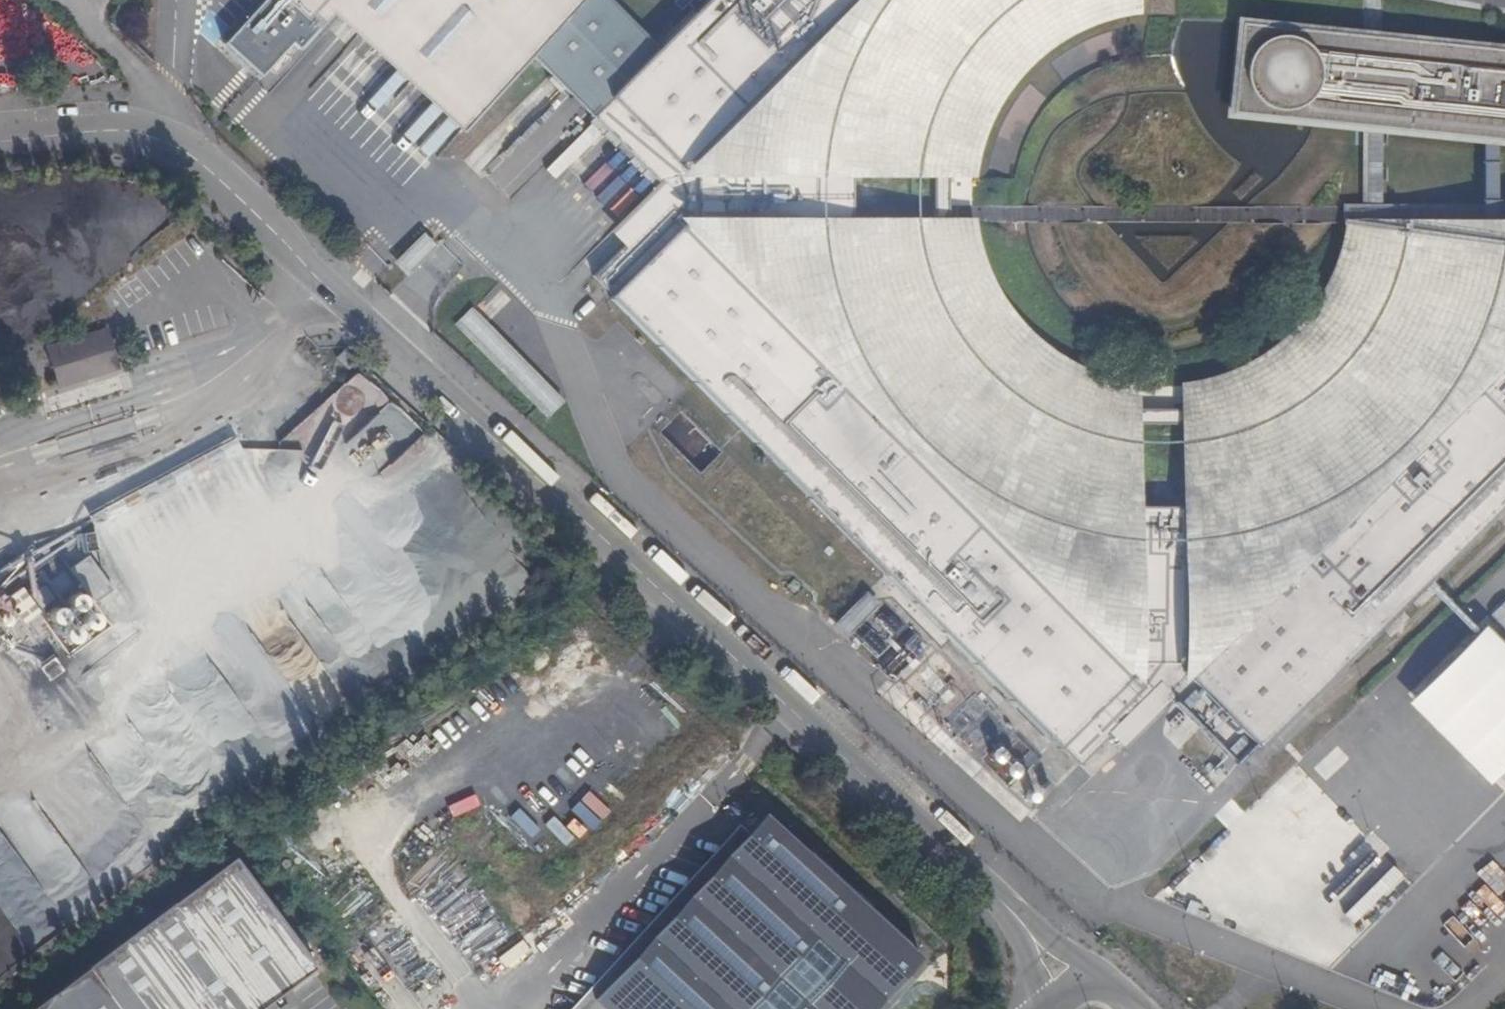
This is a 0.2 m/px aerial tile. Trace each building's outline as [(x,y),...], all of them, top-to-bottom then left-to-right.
[(224,44),(261,77),(273,63),(280,70),(290,59),(283,52),(291,44),(299,50),(334,14),(347,0),(264,0),(224,44)] [(334,14),(462,132),(480,112),(360,0),(347,0),(334,14)] [(480,112),(529,58),(591,119),(655,51),(603,0),(360,0),(480,112)] [(591,119),(665,192),(665,205),(590,276),(611,297),(608,301),(1060,749),(1063,746),(1083,765),(1153,693),(1167,691),(1241,764),(1259,746),(1262,749),(1504,502),(1504,222),(1349,223),(1348,231),(1345,240),(1342,251),(1338,263),(1335,271),(1329,284),(1324,295),(1317,305),(1311,314),(1304,323),(1295,331),(1284,342),(1277,349),(1270,354),(1262,360),(1253,365),(1242,371),(1229,376),(1218,380),(1203,385),(1184,389),(1185,505),(1135,506),(1134,389),(1124,388),(1115,386),(1106,384),(1092,379),(1078,373),(1064,366),(1051,358),(1037,347),(1029,341),(1021,334),(1014,326),(1007,317),(1003,311),(997,302),(992,294),(987,284),(982,273),(978,264),(973,252),(967,232),(965,224),(850,222),(850,172),(966,174),(967,168),(969,160),(971,150),(974,140),(977,130),(981,122),(984,115),(989,106),(992,99),(997,92),(1001,86),(1005,80),(1010,74),(1016,68),(1020,62),(1026,56),(1032,51),(1037,47),(1042,42),(1048,38),(1053,35),(1062,30),(1068,26),(1076,23),(1084,19),(1093,16),(1102,13),(1110,11),(1121,9),(1132,7),(1132,0),(706,0),(655,51),(591,119)] [(1226,116),(1352,126),(1352,116),(1345,115),(1344,117),(1341,119),(1337,120),(1333,120),(1330,119),(1327,118),(1324,115),(1322,113),(1276,109),(1273,108),(1268,106),(1264,103),(1260,99),(1255,93),(1252,88),(1249,82),(1248,73),(1249,67),(1251,60),(1254,54),(1259,49),(1264,45),(1270,41),(1277,38),(1285,38),(1293,40),(1300,42),(1303,45),(1310,51),(1379,57),(1380,35),(1237,20),(1226,116)] [(1492,140),(1504,141),(1504,47),(1380,35),(1379,57),(1310,51),(1303,45),(1300,42),(1293,40),(1285,38),(1277,38),(1270,41),(1264,45),(1259,49),(1254,54),(1251,60),(1249,67),(1248,73),(1249,82),(1252,88),(1255,93),(1260,99),(1264,103),(1268,106),(1273,108),(1276,109),(1322,113),(1324,115),(1327,118),(1330,119),(1333,120),(1337,120),(1341,119),(1344,117),(1345,115),(1352,116),(1378,118),(1378,128),(1477,138),(1492,140)] [(391,72),(365,101),(427,158),(454,129),(391,72)] [(1349,223),(1504,222),(1504,204),(1493,204),(1492,140),(1477,138),(1478,204),(1380,204),(1378,128),(1378,118),(1352,116),(1352,126),(1352,142),(1360,144),(1360,204),(1350,204),(1349,223)] [(856,202),(875,204),(877,186),(858,184),(856,202)] [(66,229),(79,256),(49,271),(60,293),(169,240),(145,191),(66,229)] [(393,263),(402,273),(431,240),(424,233),(393,263)] [(431,240),(402,273),(407,278),(438,247),(431,240)] [(472,307),(453,325),(546,420),(565,402),(472,307)] [(119,369),(107,330),(47,348),(59,388),(119,369)] [(355,371),(278,443),(286,451),(295,442),(311,459),(326,445),(343,464),(356,451),(377,473),(416,437),(355,371)] [(848,578),(818,608),(845,636),(875,606),(848,578)] [(1486,617),(1504,637),(1504,599),(1486,617)] [(1485,788),(1493,781),(1504,793),(1504,650),(1481,626),(1402,704),(1485,788)] [(914,703),(951,670),(917,632),(880,665),(914,703)] [(32,1008),(254,1008),(311,967),(233,861),(32,1008)]
